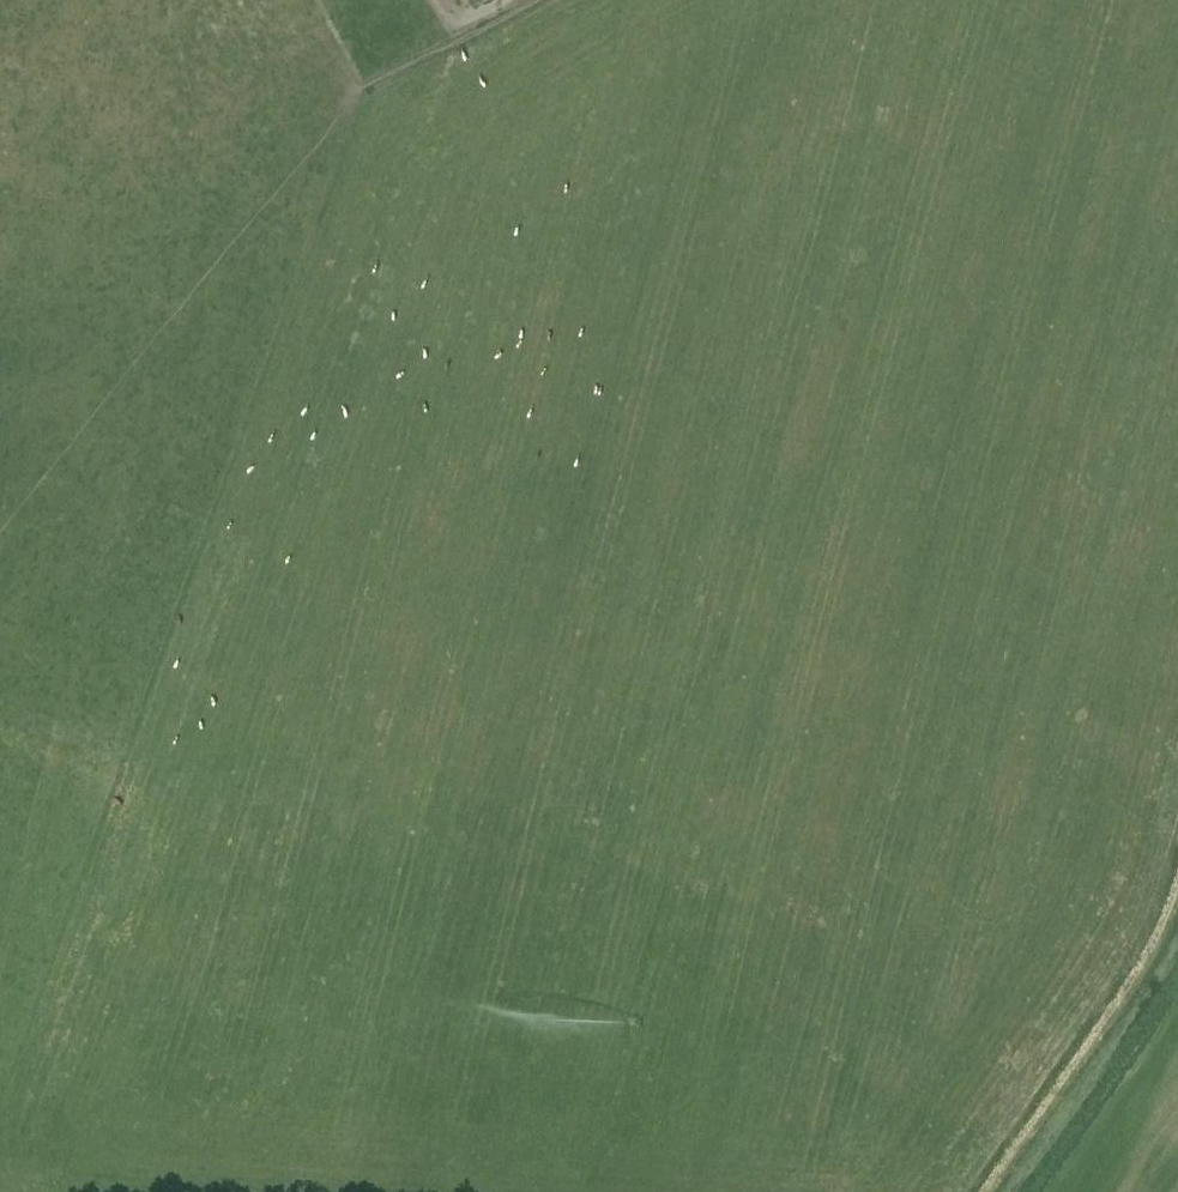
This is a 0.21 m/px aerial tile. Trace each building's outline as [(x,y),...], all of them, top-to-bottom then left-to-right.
[(476,9),(495,0),(471,0),(476,9)]
